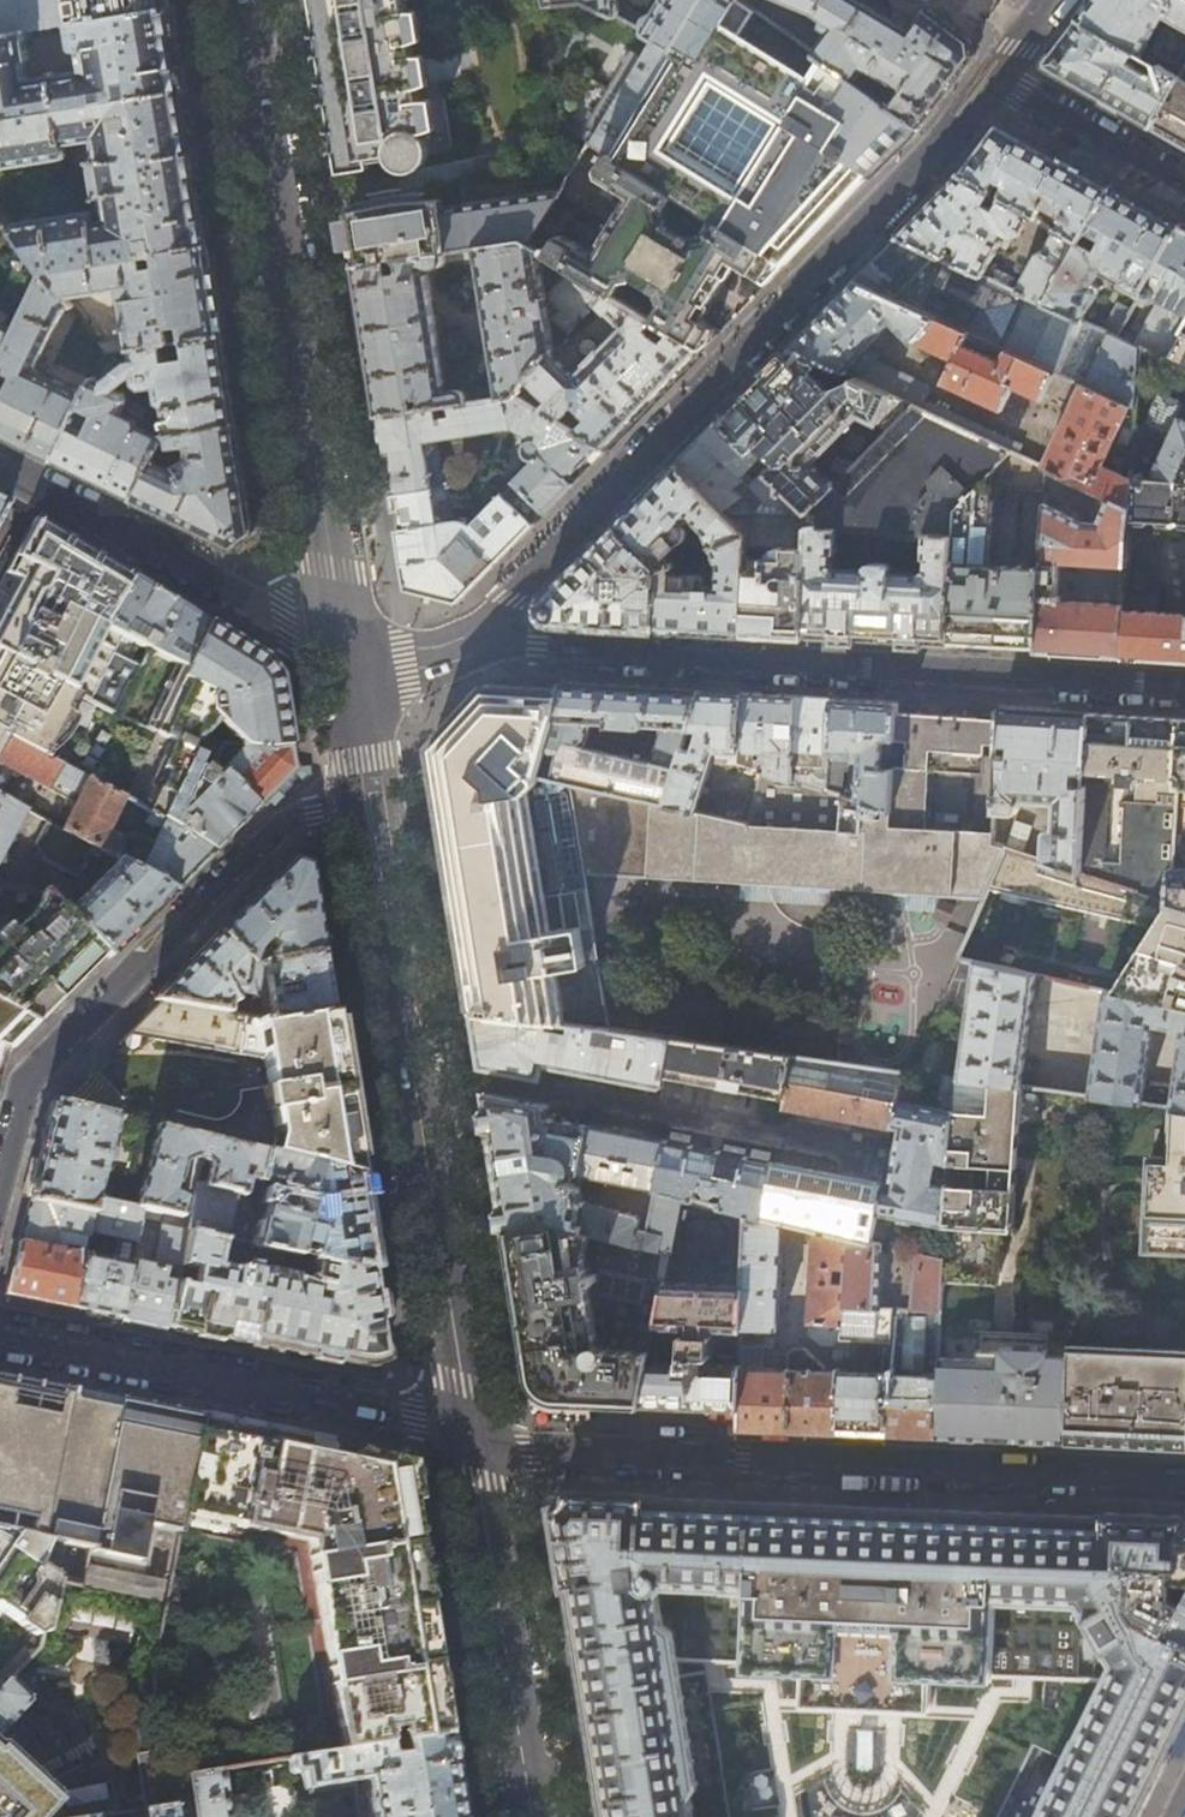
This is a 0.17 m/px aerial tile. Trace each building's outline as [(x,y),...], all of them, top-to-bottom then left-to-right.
[(26,30),(69,23),(171,6),(170,0),(0,0),(0,35),(26,30)] [(339,170),(370,166),(369,160),(371,160),(372,162),(387,159),(386,157),(391,156),(393,161),(396,165),(404,169),(412,169),(420,166),(423,164),(427,158),(428,153),(428,148),(427,142),(420,134),(434,131),(433,123),(429,124),(427,108),(430,107),(429,100),(419,101),(417,90),(427,88),(426,79),(418,80),(415,64),(423,63),(422,55),(412,57),(410,45),(420,44),(419,35),(415,35),(412,19),(416,18),(414,10),(404,12),(402,0),(312,0),(315,17),(329,107),(339,170)] [(549,4),(586,1),(617,18),(620,14),(617,2),(620,0),(548,0),(549,4)] [(739,0),(704,0),(674,50),(610,157),(675,197),(713,221),(780,262),(782,260),(815,226),(868,172),(873,177),(881,168),(919,129),(880,100),(856,83),(814,53),(739,0)] [(655,12),(651,13),(648,15),(642,22),(641,29),(641,32),(654,39),(674,50),(704,0),(661,0),(655,12)] [(812,14),(823,22),(821,28),(828,33),(814,53),(856,83),(864,71),(890,85),(880,100),(919,129),(921,127),(974,56),(972,40),(930,9),(927,9),(910,31),(858,0),(776,0),(812,14)] [(1085,10),(1078,19),(1181,77),(1184,71),(1184,0),(1092,0),(1085,10)] [(171,6),(69,23),(73,49),(77,48),(78,53),(81,53),(83,70),(27,78),(25,61),(28,60),(30,58),(30,56),(26,30),(0,35),(0,120),(184,89),(179,53),(171,6)] [(1054,51),(1045,63),(1045,65),(1046,66),(1104,99),(1153,126),(1181,77),(1078,19),(1062,41),(1054,51)] [(610,157),(674,50),(654,39),(642,59),(631,53),(586,125),(588,127),(580,138),(606,154),(610,157)] [(1182,77),(1181,77),(1153,126),(1184,144),(1184,79),(1182,77)] [(184,89),(0,120),(0,170),(63,159),(66,158),(68,155),(69,153),(68,144),(95,139),(98,158),(95,158),(96,163),(93,166),(96,190),(100,192),(100,196),(103,195),(106,214),(95,217),(93,212),(88,210),(9,223),(44,270),(140,255),(139,243),(150,242),(152,253),(209,244),(201,194),(184,89)] [(1001,124),(998,124),(980,149),(962,172),(961,174),(1032,214),(1057,228),(1080,242),(1081,240),(1087,230),(1112,186),(1061,158),(1001,124)] [(675,197),(610,157),(606,154),(596,171),(598,179),(627,197),(593,254),(562,235),(554,238),(545,254),(572,270),(613,295),(620,283),(622,284),(631,281),(633,279),(658,294),(656,296),(658,306),(660,306),(652,318),(704,350),(721,331),(699,319),(734,263),(769,283),(786,265),(780,262),(713,221),(705,234),(703,234),(694,235),(692,238),(667,223),(669,219),(668,213),(666,211),(675,197)] [(1021,235),(1032,214),(961,174),(960,173),(932,201),(898,236),(983,274),(1000,244),(1007,247),(1013,235),(1021,235)] [(1148,206),(1112,186),(1087,230),(1101,238),(1096,248),(1081,240),(1080,242),(1046,303),(1083,320),(1101,287),(1097,285),(1103,273),(1122,283),(1121,285),(1140,296),(1144,288),(1180,224),(1148,206)] [(422,202),(422,197),(422,195),(404,194),(360,201),(360,203),(349,205),(350,213),(347,213),(348,218),(347,219),(352,249),(353,248),(355,255),(356,260),(354,261),(354,265),(474,248),(523,241),(528,243),(558,193),(441,209),(440,200),(437,201),(436,200),(422,202)] [(1180,224),(1144,288),(1162,298),(1136,344),(1143,347),(1167,358),(1182,331),(1184,326),(1184,227),(1180,224)] [(1046,303),(1080,242),(1057,228),(1046,249),(1037,252),(1017,289),(1046,303)] [(1017,289),(983,274),(898,236),(890,244),(870,264),(855,280),(982,338),(1008,349),(1055,370),(1082,383),(1131,405),(1138,408),(1143,347),(1136,344),(1118,336),(1105,330),(1083,320),(1046,303),(1017,289)] [(539,250),(528,243),(523,241),(474,248),(475,255),(498,398),(506,397),(516,395),(518,396),(531,374),(550,353),(555,349),(554,348),(548,314),(539,250)] [(218,297),(209,244),(152,253),(140,255),(44,270),(44,271),(65,299),(123,290),(125,300),(122,300),(128,339),(99,343),(105,352),(132,348),(163,343),(161,328),(182,324),(184,339),(223,333),(218,297)] [(475,255),(474,248),(354,265),(367,342),(378,414),(469,402),(467,394),(467,392),(465,390),(461,389),(448,391),(428,268),(442,266),(444,264),(445,260),(475,255)] [(652,318),(613,295),(572,270),(549,293),(550,300),(554,308),(548,314),(554,348),(598,304),(621,327),(574,376),(550,353),(531,374),(518,396),(607,449),(647,407),(704,350),(652,318)] [(65,299),(44,271),(16,330),(0,365),(0,367),(15,375),(6,394),(0,391),(0,433),(11,439),(55,460),(70,426),(80,406),(86,392),(37,368),(65,309),(70,305),(65,299)] [(982,338),(855,280),(832,304),(790,347),(823,362),(858,378),(912,404),(1011,450),(1019,453),(1023,443),(926,398),(930,388),(927,383),(875,358),(877,354),(875,351),(867,347),(891,322),(914,343),(918,340),(955,357),(945,380),(1003,407),(1014,383),(1043,396),(1055,370),(1008,349),(1003,360),(977,349),(982,338)] [(1119,304),(1105,330),(1118,336),(1132,311),(1119,304)] [(0,322),(0,365),(16,330),(0,322)] [(1182,331),(1167,358),(1184,367),(1184,332),(1182,331)] [(229,369),(223,333),(184,339),(187,358),(166,361),(163,343),(132,348),(134,360),(129,360),(118,369),(127,382),(135,377),(137,385),(144,391),(159,388),(161,403),(166,408),(170,434),(238,422),(237,421),(232,389),(229,369)] [(819,366),(823,362),(790,347),(777,360),(733,405),(717,421),(749,451),(758,443),(778,461),(770,470),(782,482),(811,509),(834,485),(812,463),(859,413),(878,421),(887,430),(912,404),(858,378),(834,388),(820,375),(824,370),(819,366)] [(1167,358),(1143,347),(1138,408),(1136,437),(1135,450),(1133,477),(1131,507),(1120,657),(1180,661),(1184,661),(1184,367),(1167,358)] [(255,418),(246,366),(229,369),(232,389),(237,421),(255,418)] [(120,388),(127,382),(118,369),(105,378),(103,382),(94,377),(86,392),(80,406),(96,413),(86,433),(70,426),(55,460),(93,478),(135,499),(154,459),(160,448),(165,438),(140,427),(138,420),(124,413),(131,400),(128,392),(120,388)] [(1104,464),(1131,405),(1082,383),(1043,465),(1047,467),(1131,507),(1133,477),(1104,464)] [(601,445),(516,395),(506,397),(511,429),(515,428),(531,444),(528,446),(526,450),(526,453),(528,457),(522,462),(527,467),(514,481),(514,482),(502,495),(533,525),(575,482),(570,478),(588,459),(592,455),(601,445)] [(511,429),(506,397),(498,398),(469,402),(378,414),(385,455),(391,495),(451,485),(448,469),(442,469),(437,440),(511,429)] [(949,640),(957,507),(1011,450),(912,404),(887,430),(834,485),(811,509),(809,547),(805,639),(845,641),(912,645),(949,647),(949,640)] [(709,429),(698,441),(766,499),(782,482),(770,470),(749,451),(717,421),(709,429)] [(244,466),(238,422),(170,434),(167,436),(165,438),(160,448),(172,445),(175,447),(188,445),(190,455),(179,453),(180,462),(176,470),(154,459),(135,499),(185,522),(236,547),(255,532),(253,516),(247,484),(244,466)] [(1135,450),(1136,437),(1126,437),(1125,449),(1135,450)] [(690,449),(676,463),(747,534),(747,545),(809,547),(811,509),(782,482),(766,499),(698,441),(690,449)] [(1043,465),(1019,453),(1011,450),(957,507),(949,640),(972,641),(1007,643),(1036,645),(1041,568),(989,565),(994,488),(1046,491),(1047,467),(1043,465)] [(269,513),(261,463),(244,466),(247,484),(253,516),(269,513)] [(652,487),(615,525),(659,569),(659,570),(672,565),(668,555),(680,543),(685,541),(687,538),(688,536),(689,532),(688,529),(684,525),(691,518),(704,532),(711,549),(747,534),(676,463),(652,487)] [(1131,507),(1047,467),(1046,491),(1041,568),(1036,645),(1036,652),(1079,655),(1120,657),(1131,507)] [(453,498),(451,485),(391,495),(398,538),(406,590),(457,602),(494,565),(533,525),(502,495),(501,494),(471,526),(465,522),(462,521),(457,521),(455,508),(458,507),(461,504),(460,500),(456,497),(453,498)] [(372,504),(363,505),(366,523),(374,522),(372,504)] [(0,582),(0,654),(85,698),(118,715),(149,649),(102,626),(133,578),(76,544),(33,518),(0,582)] [(656,630),(659,570),(659,569),(615,525),(580,561),(546,596),(543,599),(541,603),(540,607),(541,610),(543,616),(545,619),(551,624),(555,625),(613,628),(656,630)] [(747,545),(747,534),(711,549),(718,565),(718,575),(706,574),(703,571),(699,570),(695,571),(693,573),(675,571),(672,565),(659,570),(656,630),(697,632),(743,635),(747,545)] [(805,639),(809,547),(747,545),(743,635),(755,636),(787,638),(805,639)] [(172,602),(133,578),(102,626),(149,649),(173,661),(185,667),(186,666),(207,623),(172,602)] [(281,693),(276,665),(239,642),(207,623),(186,666),(185,667),(173,661),(143,727),(173,742),(214,762),(219,752),(222,745),(229,746),(244,748),(263,751),(289,746),(286,724),(281,693)] [(85,698),(0,654),(0,754),(9,737),(52,760),(85,698)] [(631,687),(561,683),(561,690),(541,774),(572,781),(666,803),(704,691),(631,687)] [(586,872),(572,781),(541,774),(561,690),(559,690),(528,688),(486,686),(431,746),(432,752),(438,795),(449,864),(459,924),(469,989),(473,1009),(611,1029),(586,872)] [(724,692),(704,691),(666,803),(693,809),(709,756),(722,757),(722,761),(738,762),(743,693),(724,692)] [(765,695),(743,693),(738,762),(752,767),(753,750),(765,750),(764,771),(826,790),(826,780),(817,779),(800,763),(791,762),(794,696),(765,695)] [(814,697),(794,696),(791,762),(800,763),(817,779),(826,780),(833,698),(814,697)] [(889,810),(897,712),(898,702),(862,700),(833,698),(826,780),(826,790),(840,794),(841,770),(850,770),(852,768),(852,760),(858,761),(857,800),(889,810)] [(999,708),(999,719),(998,745),(995,813),(1008,814),(1013,813),(1016,811),(1018,808),(1019,806),(1018,802),(1020,802),(1020,800),(1054,802),(1053,828),(1048,828),(1047,830),(1045,832),(1043,860),(1079,872),(1088,714),(1046,711),(999,708)] [(919,713),(897,712),(889,810),(857,800),(840,794),(826,790),(764,771),(759,769),(743,821),(737,820),(715,815),(693,809),(666,803),(572,781),(586,872),(984,898),(987,889),(1005,848),(1005,846),(993,843),(994,833),(925,829),(929,770),(983,773),(985,745),(998,745),(999,719),(977,718),(944,716),(919,713)] [(1176,778),(1178,719),(1133,716),(1088,714),(1079,872),(1170,900),(1173,858),(1176,809),(1177,779),(1176,778)] [(1178,719),(1176,778),(1177,779),(1176,809),(1184,810),(1184,720),(1178,719)] [(0,754),(0,765),(70,801),(77,802),(62,831),(102,852),(119,861),(175,891),(194,872),(213,852),(150,814),(144,824),(154,830),(159,829),(149,849),(130,838),(123,841),(107,833),(124,800),(100,788),(94,784),(61,767),(62,765),(52,760),(9,737),(0,754)] [(222,771),(214,762),(173,742),(140,808),(150,814),(213,852),(236,828),(259,805),(222,771)] [(229,746),(222,745),(219,752),(226,754),(229,746)] [(263,751),(244,748),(222,771),(259,805),(273,791),(293,771),(291,759),(289,746),(263,751)] [(100,788),(104,780),(98,776),(94,784),(100,788)] [(0,797),(0,858),(26,811),(0,797)] [(720,797),(715,815),(737,820),(741,802),(720,797)] [(102,852),(62,831),(46,821),(33,845),(43,860),(74,878),(89,851),(99,857),(102,852)] [(1015,822),(1005,848),(1023,854),(1031,828),(1015,822)] [(1005,848),(987,889),(1154,927),(1113,993),(1184,1009),(1184,905),(1170,900),(1079,872),(1043,860),(1023,854),(1005,848)] [(254,896),(218,933),(251,965),(253,954),(267,939),(276,947),(270,954),(272,961),(322,952),(317,917),(308,864),(291,858),(254,896)] [(1179,869),(1180,859),(1173,858),(1170,900),(1184,905),(1184,870),(1179,869)] [(149,917),(175,891),(119,861),(65,914),(105,953),(109,957),(149,917)] [(36,1023),(69,990),(105,953),(65,914),(41,891),(0,883),(0,1003),(36,1023)] [(255,995),(251,965),(218,933),(197,954),(153,999),(160,1000),(228,1012),(229,1006),(240,994),(243,997),(255,995)] [(327,981),(322,952),(272,961),(251,965),(255,995),(256,1002),(258,1018),(271,1021),(332,1011),(331,1011),(327,981)] [(1021,1086),(1022,1086),(1036,975),(960,958),(934,1020),(966,1024),(962,1054),(922,1048),(912,1071),(944,1076),(955,1077),(959,1078),(1021,1086)] [(1113,993),(1104,991),(1091,1096),(1143,1103),(1146,1082),(1154,1026),(1184,1032),(1177,1086),(1176,1107),(1184,1109),(1184,1009),(1113,993)] [(237,1014),(228,1012),(160,1000),(159,1002),(126,1035),(263,1061),(267,1087),(257,1089),(261,1114),(272,1112),(276,1137),(271,1155),(358,1176),(354,1149),(346,1104),(336,1036),(332,1011),(271,1021),(258,1018),(237,1014)] [(238,1005),(237,1014),(258,1018),(256,1002),(238,1005)] [(6,1047),(11,1048),(36,1023),(0,1003),(0,1070),(6,1047)] [(671,1037),(611,1029),(473,1009),(478,1045),(482,1065),(542,1077),(545,1063),(662,1084),(664,1075),(671,1037)] [(789,1054),(671,1037),(664,1075),(722,1086),(782,1098),(789,1054)] [(902,1070),(789,1054),(782,1098),(780,1106),(892,1126),(897,1101),(902,1070)] [(944,1109),(897,1101),(892,1126),(892,1129),(899,1131),(895,1154),(888,1187),(881,1186),(877,1212),(945,1226),(949,1178),(935,1176),(938,1160),(950,1162),(955,1077),(944,1076),(939,1099),(944,1103),(944,1109)] [(1012,1234),(1021,1086),(959,1078),(955,1077),(950,1162),(949,1178),(945,1226),(943,1258),(941,1286),(994,1288),(1000,1232),(1012,1234)] [(1146,1082),(1143,1103),(1176,1107),(1177,1086),(1146,1082)] [(486,1092),(493,1139),(503,1198),(508,1230),(553,1224),(672,1253),(683,1195),(657,1188),(665,1140),(589,1125),(589,1126),(552,1119),(548,1104),(486,1092)] [(40,1153),(28,1200),(92,1213),(94,1199),(97,1199),(107,1159),(115,1161),(118,1149),(110,1147),(117,1117),(78,1108),(53,1101),(40,1153)] [(1176,1107),(1172,1157),(1152,1156),(1146,1249),(1184,1251),(1184,1109),(1176,1107)] [(373,1272),(369,1248),(362,1203),(358,1176),(271,1155),(155,1127),(137,1208),(189,1218),(186,1233),(223,1241),(224,1241),(255,1247),(283,1253),(296,1256),(301,1231),(314,1235),(308,1258),(312,1259),(373,1272)] [(771,1160),(665,1140),(657,1188),(683,1195),(694,1198),(697,1185),(704,1187),(706,1189),(709,1191),(712,1191),(716,1189),(725,1191),(722,1200),(720,1200),(719,1204),(748,1211),(762,1214),(771,1160)] [(882,1182),(771,1160),(762,1214),(785,1220),(786,1220),(816,1227),(850,1236),(871,1241),(877,1212),(881,1186),(882,1182)] [(118,1181),(113,1203),(124,1205),(129,1183),(118,1181)] [(719,1204),(694,1198),(683,1195),(672,1253),(643,1404),(671,1406),(713,1407),(740,1409),(748,1211),(719,1204)] [(113,1203),(97,1199),(94,1199),(92,1213),(88,1233),(119,1239),(108,1260),(84,1256),(74,1308),(97,1313),(121,1318),(139,1223),(186,1233),(189,1218),(137,1208),(124,1205),(113,1203)] [(88,1233),(92,1213),(28,1200),(20,1231),(4,1294),(44,1302),(74,1308),(84,1256),(85,1248),(62,1244),(61,1251),(48,1249),(53,1229),(79,1235),(79,1234),(87,1236),(88,1233)] [(838,1432),(841,1373),(823,1372),(823,1368),(805,1349),(794,1348),(784,1358),(783,1370),(762,1370),(763,1349),(773,1349),(774,1343),(779,1343),(785,1220),(762,1214),(748,1211),(740,1409),(739,1428),(758,1429),(785,1430),(838,1432)] [(143,1322),(168,1327),(177,1285),(180,1265),(186,1233),(139,1223),(121,1318),(131,1320),(143,1322)] [(553,1224),(508,1230),(515,1271),(527,1345),(530,1356),(533,1366),(543,1381),(567,1401),(598,1402),(643,1404),(672,1253),(553,1224)] [(848,1270),(850,1236),(816,1227),(808,1336),(816,1345),(832,1346),(832,1358),(835,1361),(842,1361),(846,1306),(847,1284),(834,1284),(835,1270),(848,1270)] [(218,1265),(223,1241),(186,1233),(180,1265),(195,1267),(191,1287),(177,1285),(168,1327),(336,1361),(357,1366),(366,1366),(374,1365),(383,1362),(387,1360),(380,1317),(373,1272),(312,1259),(307,1281),(294,1279),(292,1286),(274,1283),(270,1280),(264,1280),(260,1281),(256,1285),(258,1274),(253,1273),(254,1267),(245,1265),(245,1267),(239,1266),(238,1270),(218,1265)] [(884,1244),(871,1241),(850,1236),(848,1270),(847,1284),(846,1306),(881,1308),(884,1244)] [(281,1267),(283,1253),(255,1247),(253,1261),(281,1267)] [(894,1307),(894,1309),(887,1434),(909,1435),(936,1436),(940,1333),(941,1286),(943,1258),(916,1252),(913,1309),(894,1307)] [(894,1309),(881,1308),(846,1306),(842,1361),(841,1373),(838,1432),(862,1433),(887,1434),(894,1309)] [(993,1439),(996,1382),(990,1382),(992,1335),(940,1333),(936,1436),(960,1437),(993,1439)] [(1012,1439),(1016,1350),(1009,1349),(1009,1352),(1002,1352),(1003,1335),(992,1335),(990,1382),(996,1382),(993,1439),(1003,1439),(1012,1439)] [(1069,1345),(1069,1338),(1019,1336),(1018,1350),(1016,1350),(1012,1439),(1039,1440),(1066,1442),(1069,1345)] [(543,1381),(533,1366),(530,1356),(527,1345),(513,1348),(518,1379),(532,1391),(543,1381)] [(1069,1345),(1066,1442),(1129,1444),(1184,1446),(1184,1350),(1069,1345)] [(35,1566),(45,1539),(86,1548),(78,1586),(162,1602),(167,1581),(147,1577),(156,1527),(176,1531),(186,1533),(209,1416),(158,1406),(102,1395),(28,1380),(0,1374),(0,1558),(35,1566)] [(229,1420),(209,1416),(188,1524),(295,1547),(331,1754),(446,1733),(442,1704),(432,1644),(415,1535),(407,1483),(394,1473),(394,1470),(368,1465),(372,1449),(328,1440),(277,1430),(229,1420)] [(1184,1711),(1184,1709),(1184,1632),(1172,1625),(1171,1624),(1168,1630),(1141,1617),(1133,1602),(1131,1564),(1153,1564),(1162,1564),(1184,1564),(1184,1541),(1184,1516),(1105,1513),(1103,1515),(1103,1518),(1060,1516),(914,1510),(779,1504),(680,1500),(644,1499),(644,1496),(642,1496),(642,1494),(566,1491),(566,1493),(565,1493),(564,1498),(562,1502),(559,1505),(552,1507),(552,1510),(551,1509),(587,1730),(601,1816),(694,1816),(691,1799),(697,1788),(679,1661),(675,1635),(666,1627),(661,1596),(664,1589),(748,1593),(747,1637),(728,1636),(727,1663),(746,1664),(746,1669),(807,1670),(806,1703),(931,1707),(932,1677),(993,1678),(993,1675),(1014,1675),(1016,1601),(1076,1604),(1114,1661),(1105,1678),(1037,1816),(1133,1816),(1184,1711)] [(1184,1564),(1162,1564),(1162,1569),(1171,1571),(1171,1576),(1153,1576),(1153,1564),(1131,1564),(1133,1602),(1141,1617),(1168,1630),(1171,1624),(1172,1625),(1184,1599),(1184,1541),(1184,1564)] [(31,1649),(33,1648),(51,1581),(54,1581),(56,1569),(54,1568),(53,1570),(48,1569),(47,1574),(35,1566),(0,1558),(0,1683),(31,1649)] [(747,1637),(748,1593),(664,1589),(661,1596),(666,1627),(675,1635),(679,1661),(727,1663),(728,1636),(747,1637)] [(1172,1625),(1184,1632),(1184,1599),(1172,1625)] [(1114,1661),(1076,1604),(1016,1601),(1014,1675),(1105,1678),(1114,1661)] [(28,1701),(27,1694),(25,1693),(49,1666),(31,1649),(0,1683),(0,1732),(28,1701)] [(708,1676),(702,1677),(722,1816),(729,1816),(708,1676)] [(446,1733),(331,1754),(288,1762),(289,1773),(294,1776),(301,1775),(303,1792),(367,1781),(373,1816),(460,1816),(455,1786),(446,1733)] [(1040,1750),(1033,1747),(999,1816),(1008,1816),(1040,1750)] [(32,1780),(27,1774),(18,1766),(8,1759),(0,1754),(0,1816),(50,1816),(49,1813),(42,1795),(32,1780)] [(222,1774),(167,1784),(170,1802),(172,1816),(229,1816),(222,1774)] [(111,1784),(62,1793),(66,1815),(63,1815),(64,1816),(89,1816),(93,1816),(116,1812),(111,1784)] [(170,1802),(143,1807),(144,1816),(172,1816),(170,1802)]
